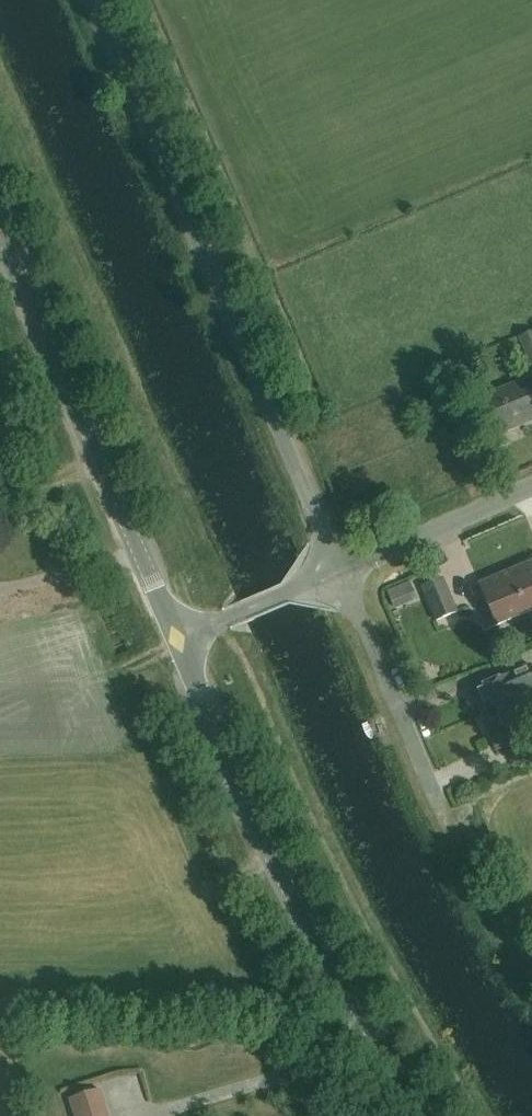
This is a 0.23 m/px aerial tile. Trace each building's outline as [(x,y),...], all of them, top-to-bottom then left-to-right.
[(518,338),(529,367),(531,366),(531,332),(518,338)] [(483,398),(498,435),(531,422),(531,378),(483,398)] [(527,613),(531,611),(531,564),(510,573),(527,613)] [(527,613),(510,573),(482,585),(499,624),(527,613)] [(458,613),(444,579),(422,588),(435,622),(458,613)] [(520,694),(531,689),(531,666),(531,665),(472,689),(481,711),(520,694)] [(497,750),(516,743),(518,748),(531,742),(525,727),(531,724),(531,700),(531,698),(523,701),(520,694),(481,711),(497,750)] [(100,1090),(70,1100),(75,1115),(109,1115),(100,1090)]
